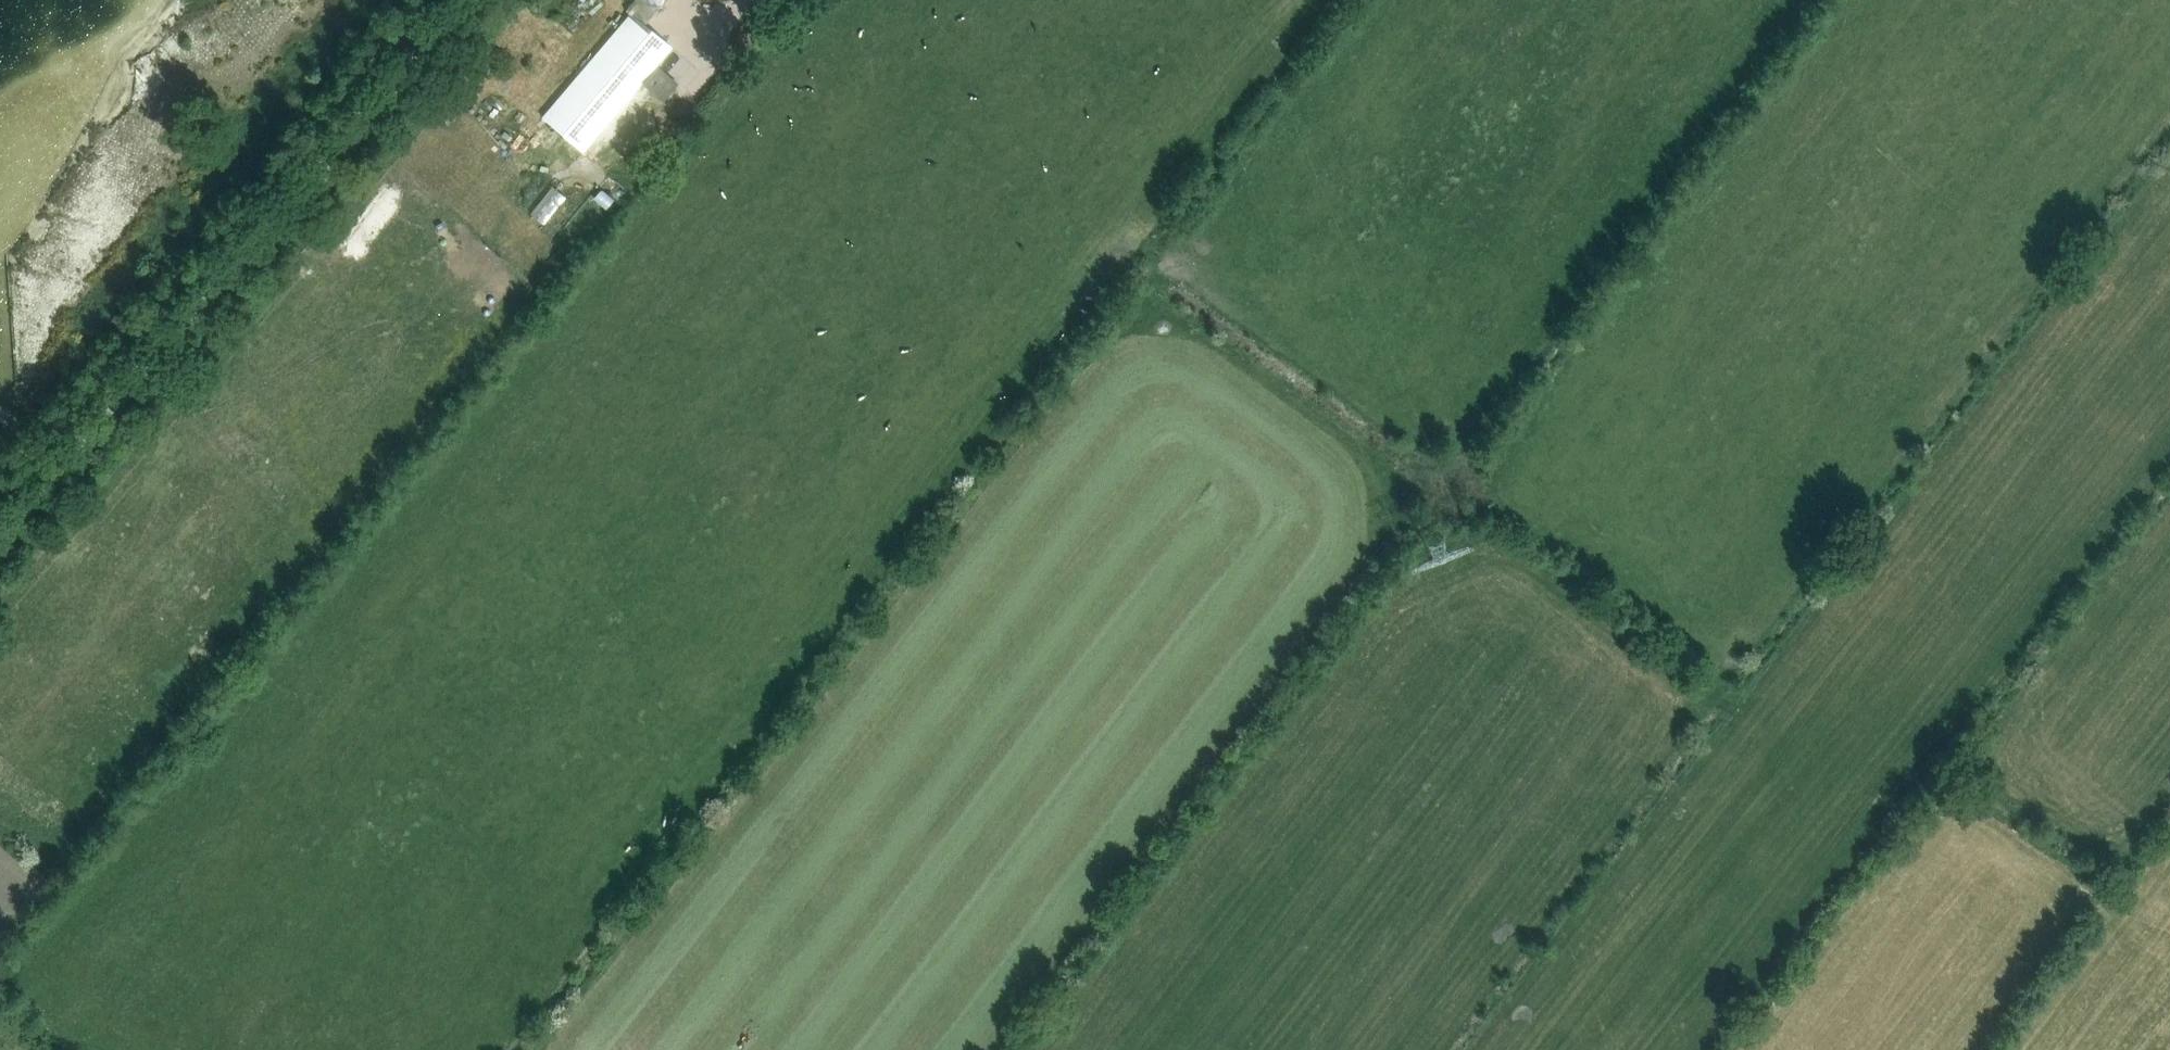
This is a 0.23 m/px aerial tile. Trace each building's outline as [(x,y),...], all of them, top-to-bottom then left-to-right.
[(671,50),(644,27),(667,0),(636,0),(627,10),(632,15),(543,117),(583,151),(671,50)] [(662,66),(649,79),(668,97),(681,84),(662,66)]
